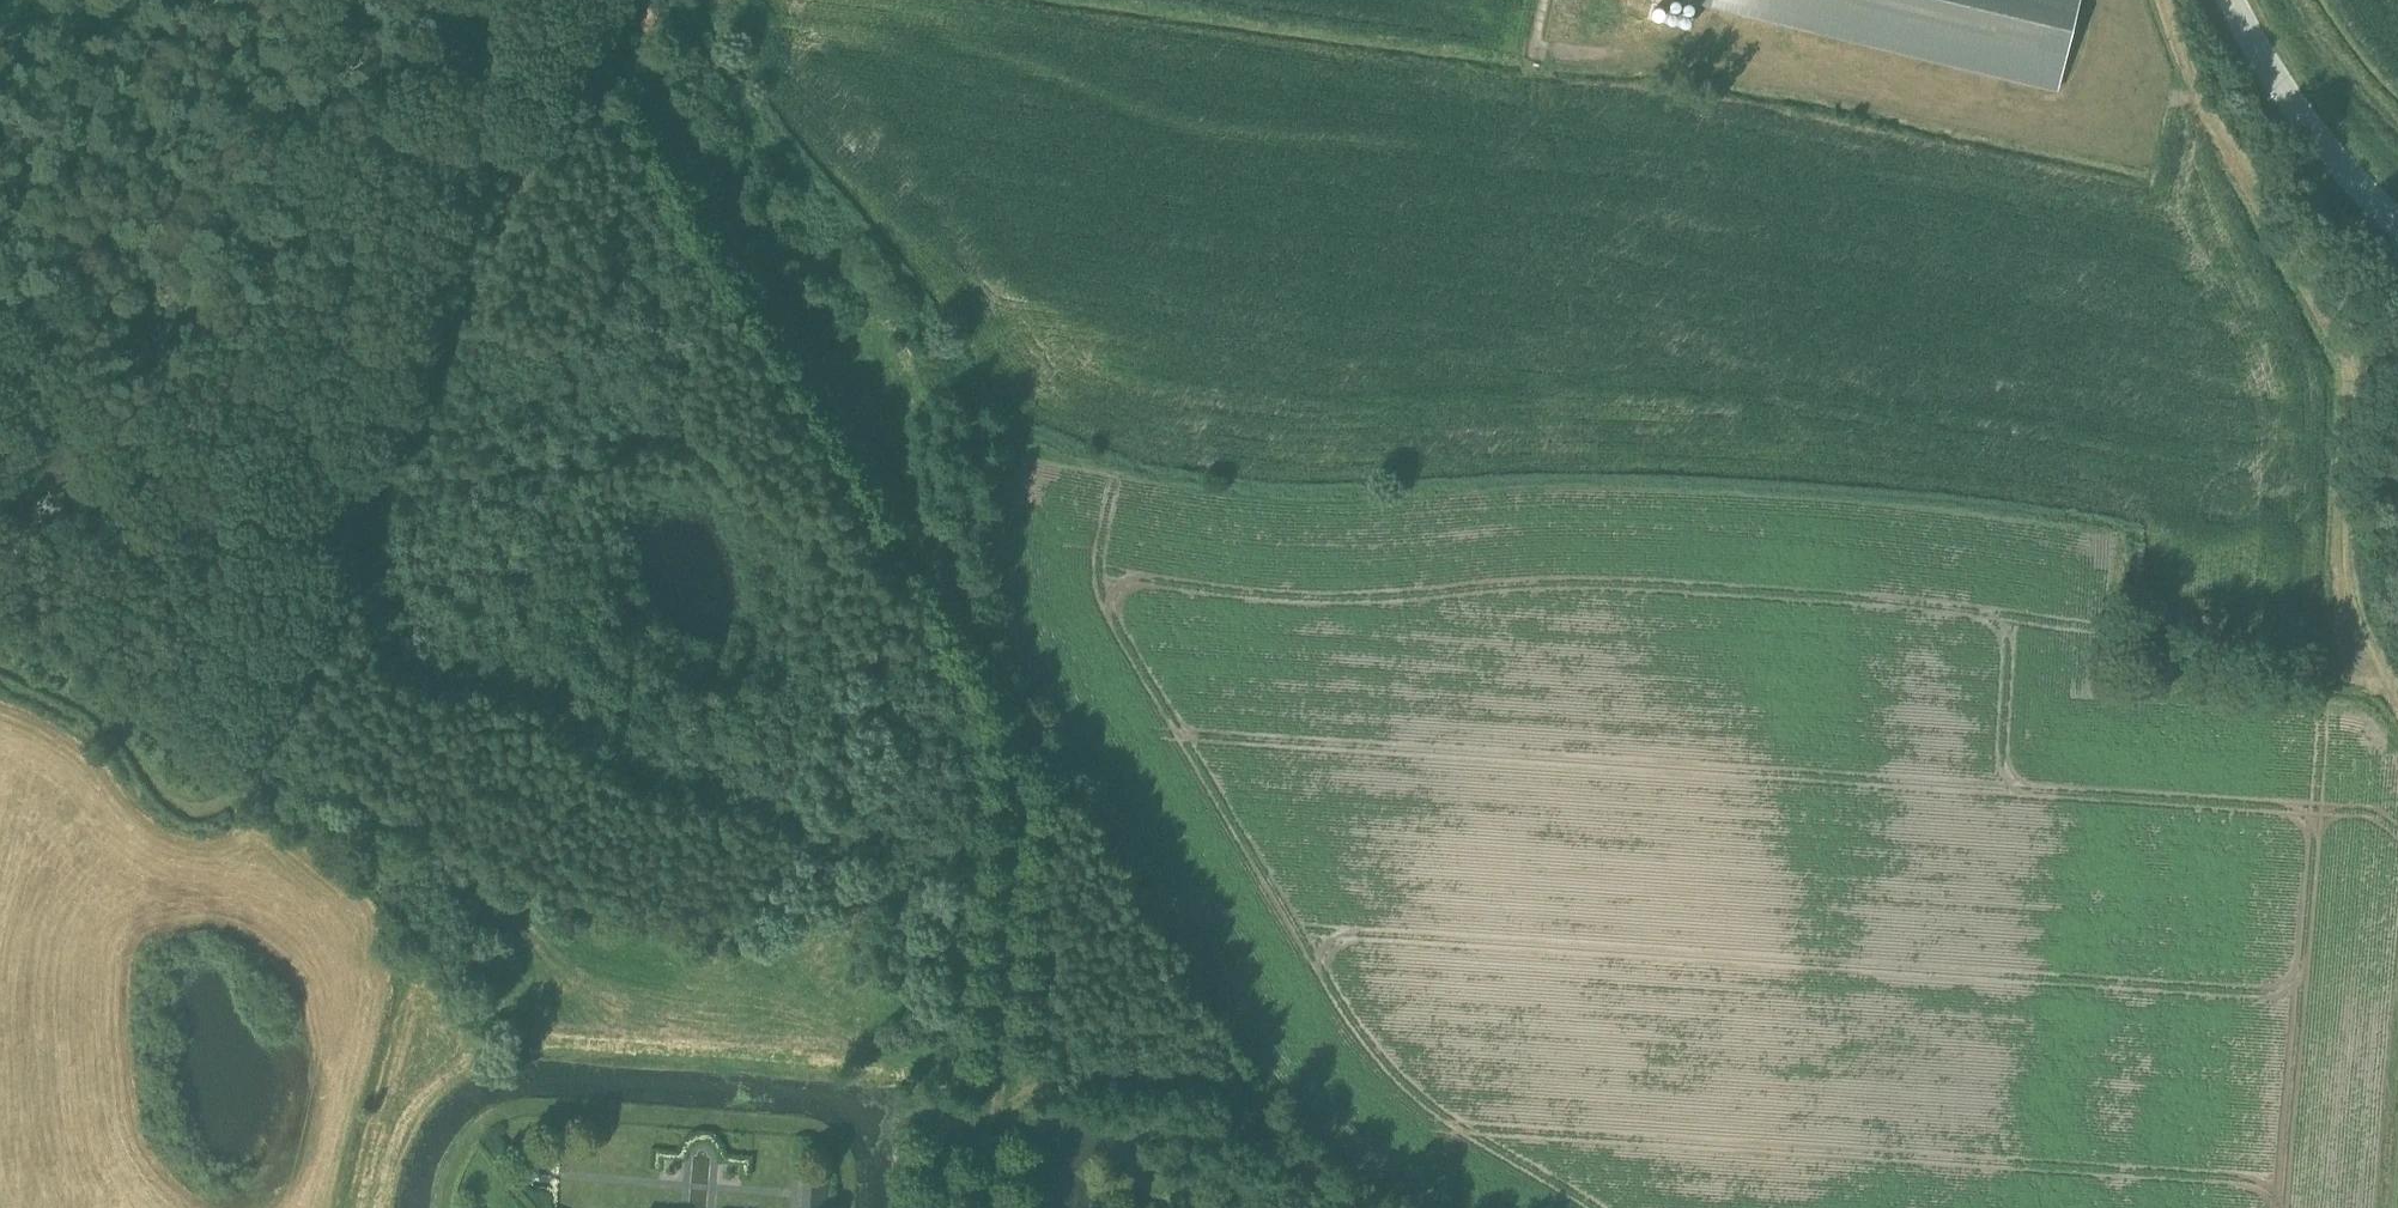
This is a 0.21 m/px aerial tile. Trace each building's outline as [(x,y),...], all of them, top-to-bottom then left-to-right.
[(2057,89),(2078,0),(1685,0),(2057,89)] [(801,1207),(821,1207),(821,1180),(802,1180),(801,1207)]
